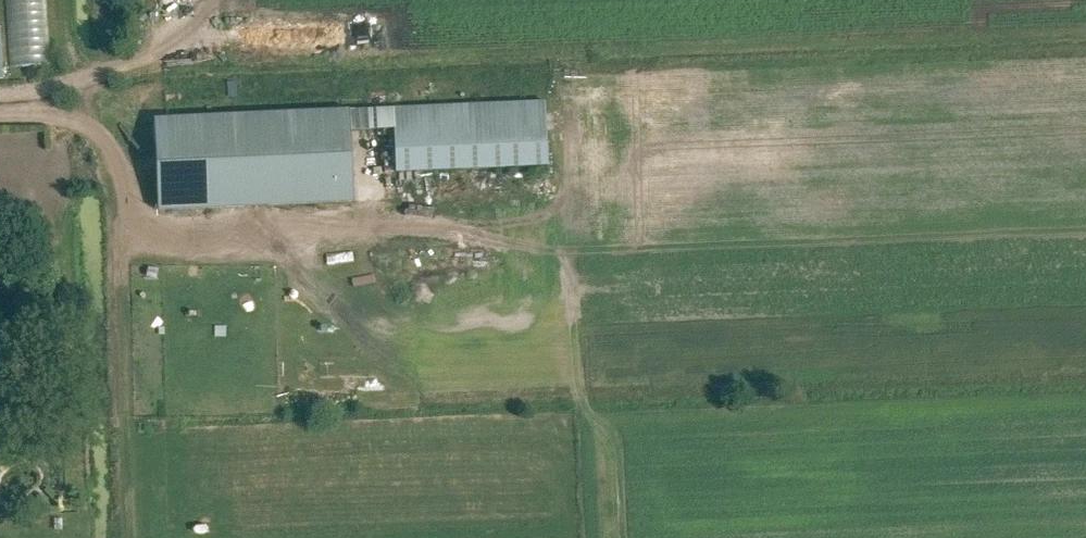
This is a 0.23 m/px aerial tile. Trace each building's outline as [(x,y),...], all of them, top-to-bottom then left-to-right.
[(154,119),(158,210),(353,201),(350,132),(394,130),(396,173),(548,166),(545,101),(154,119)]
